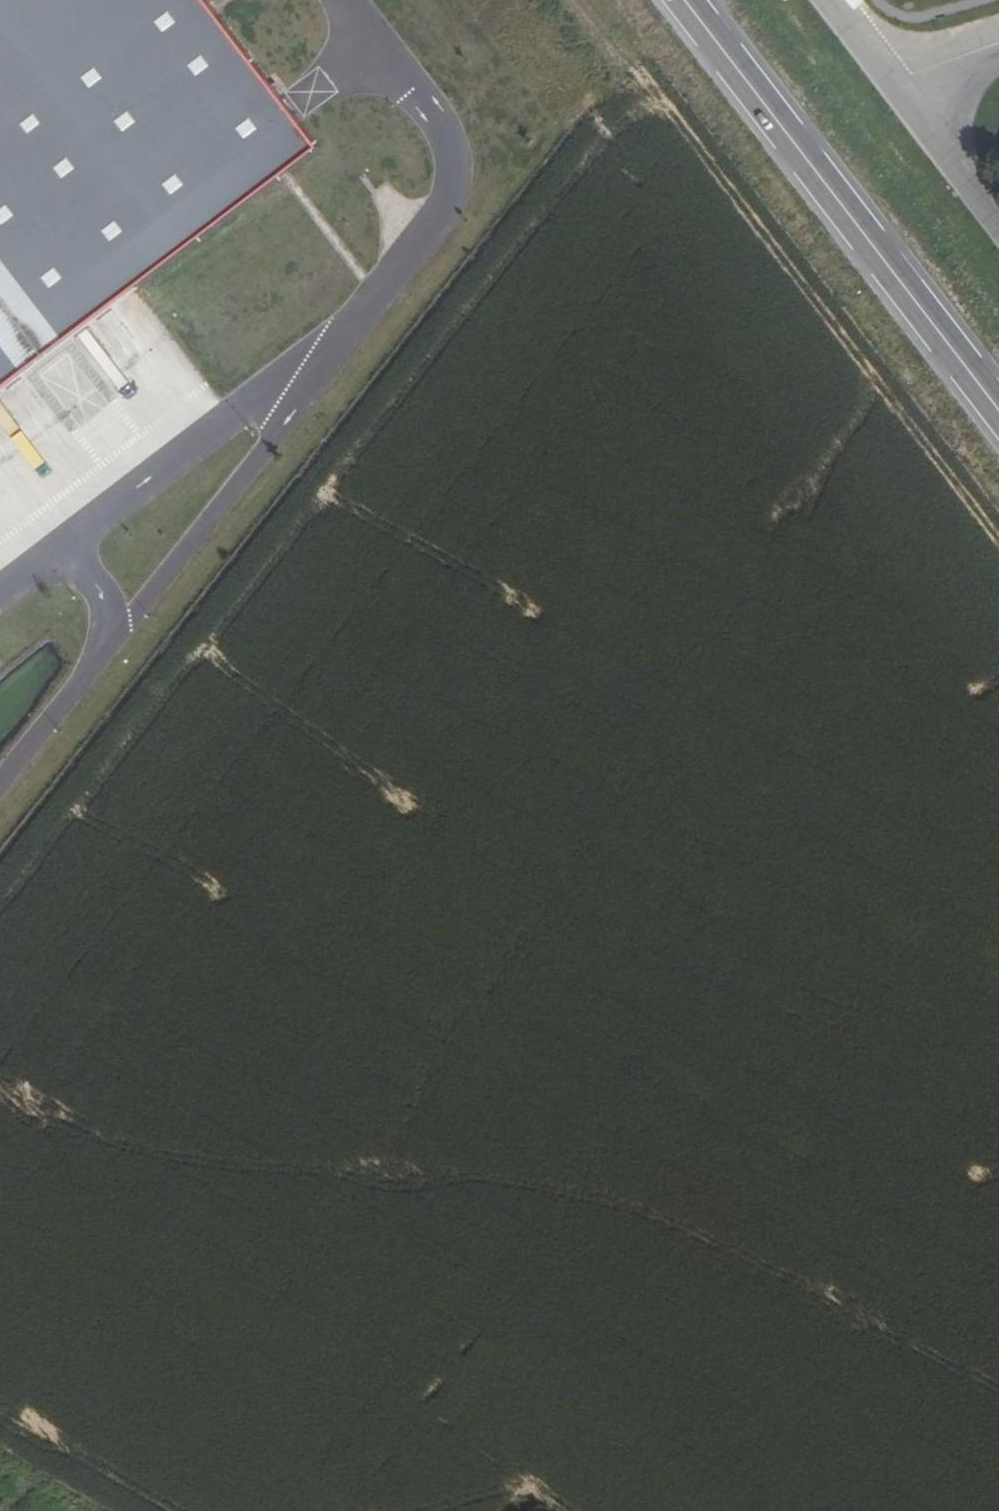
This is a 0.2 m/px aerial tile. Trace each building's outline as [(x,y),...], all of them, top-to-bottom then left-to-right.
[(333,142),(223,0),(0,0),(0,397),(333,142)]
